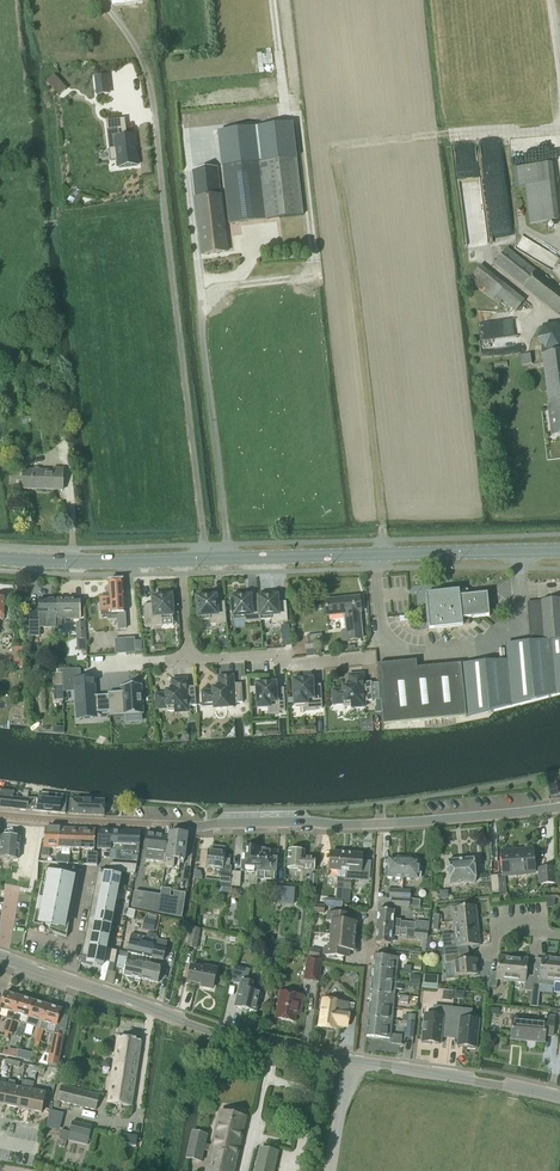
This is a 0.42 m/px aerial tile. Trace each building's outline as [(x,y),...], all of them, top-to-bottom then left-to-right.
[(54,76),(46,82),(59,96),(66,90),(54,76)] [(106,77),(95,78),(96,88),(97,96),(109,95),(108,87),(106,77)] [(124,119),(106,121),(107,131),(117,130),(118,139),(115,140),(116,151),(109,151),(111,162),(117,161),(118,168),(124,168),(132,167),(137,166),(134,137),(128,138),(127,138),(124,119)] [(303,216),(297,159),(292,125),(218,133),(222,168),(229,224),(267,219),(267,220),(280,219),(303,216)] [(558,221),(554,183),(552,164),(513,169),(515,188),(525,186),(529,224),(558,221)] [(220,195),(217,168),(192,171),(195,198),(196,198),(202,255),(226,252),(224,236),(223,229),(220,195)] [(559,313),(559,291),(535,272),(506,249),(494,264),(559,315),(559,313)] [(493,301),(505,286),(479,266),(468,281),(493,301)] [(524,301),(505,286),(493,301),(499,305),(502,301),(516,312),(524,301)] [(557,325),(543,327),(537,339),(541,344),(548,404),(547,404),(551,436),(559,435),(559,330),(557,325)] [(521,366),(531,365),(530,355),(520,356),(521,366)] [(49,386),(48,379),(34,380),(36,397),(50,396),(50,385),(49,386)] [(67,412),(56,412),(56,431),(67,431),(67,412)] [(63,485),(63,469),(54,469),(54,472),(23,471),(22,490),(54,491),(54,485),(63,485)] [(100,612),(106,611),(106,614),(125,613),(123,581),(108,582),(109,596),(99,597),(100,612)] [(459,592),(425,596),(426,603),(424,603),(427,627),(428,627),(429,631),(462,627),(462,626),(469,625),(469,619),(489,617),(486,595),(467,597),(466,593),(464,591),(459,592)] [(153,605),(143,606),(145,628),(162,626),(161,621),(173,620),(171,595),(170,595),(160,596),(160,598),(152,599),(153,605)] [(242,598),(242,595),(232,596),(231,596),(233,621),(245,620),(245,624),(261,622),(261,621),(260,621),(258,603),(251,603),(250,597),(242,598)] [(207,598),(207,596),(197,597),(197,596),(196,596),(198,621),(210,620),(210,625),(226,624),(224,603),(216,603),(216,597),(207,598)] [(269,598),(269,596),(259,596),(258,596),(258,603),(260,621),(261,621),(271,620),(272,624),(288,622),(286,602),(278,603),(277,597),(269,598)] [(0,598),(0,622),(3,622),(3,617),(8,617),(9,616),(9,609),(8,607),(3,607),(3,600),(2,600),(0,598)] [(362,640),(359,613),(360,613),(359,598),(325,601),(327,616),(345,614),(347,632),(342,632),(343,642),(362,640)] [(505,645),(507,661),(505,661),(511,705),(559,693),(559,599),(540,601),(540,602),(528,603),(531,643),(505,645)] [(36,613),(29,613),(29,638),(40,638),(40,629),(56,629),(56,625),(56,620),(55,620),(56,601),(39,601),(39,613),(36,613)] [(56,601),(55,620),(56,620),(56,625),(56,629),(61,629),(61,625),(61,620),(80,620),(80,601),(56,601)] [(77,641),(85,640),(84,623),(76,623),(77,641)] [(307,636),(307,643),(322,642),(321,635),(307,636)] [(126,639),(114,640),(115,655),(127,654),(126,639)] [(134,639),(126,639),(127,654),(135,654),(134,639)] [(305,650),(306,658),(321,656),(320,649),(305,650)] [(377,665),(382,725),(466,717),(511,705),(505,661),(461,665),(416,669),(416,662),(377,665)] [(53,687),(63,686),(62,674),(52,674),(53,687)] [(343,691),(332,691),(333,705),(344,704),(344,708),(364,707),(364,702),(373,702),(372,700),(377,700),(376,684),(371,685),(371,683),(363,683),(363,676),(349,676),(350,688),(343,688),(343,691)] [(233,685),(232,677),(219,678),(220,689),(213,690),(213,692),(202,693),(203,706),(214,706),(214,709),(234,708),(234,704),(243,703),(241,684),(233,685)] [(93,679),(75,680),(77,715),(97,713),(109,713),(108,696),(94,697),(93,679)] [(303,681),(303,679),(293,680),(294,706),(306,705),(306,711),(316,711),(316,709),(322,709),(321,685),(312,686),(312,681),(303,681)] [(186,688),(186,680),(172,681),(173,692),(166,693),(166,695),(156,696),(157,709),(167,709),(167,712),(188,711),(188,707),(196,706),(195,688),(195,687),(186,688)] [(266,685),(266,683),(257,683),(256,683),(257,709),(269,709),(269,715),(279,714),(279,713),(285,712),(284,689),(275,690),(275,684),(266,685)] [(123,693),(108,694),(108,696),(109,713),(109,717),(143,715),(143,714),(142,714),(141,704),(142,704),(142,696),(141,696),(140,686),(141,686),(141,685),(120,687),(120,688),(122,688),(123,693)] [(555,779),(545,781),(549,797),(558,796),(555,779)] [(17,810),(18,798),(14,798),(15,792),(0,791),(0,808),(17,810)] [(29,799),(18,798),(17,810),(32,811),(33,799),(29,799)] [(65,814),(66,802),(33,799),(32,811),(36,812),(65,814)] [(103,816),(104,802),(69,800),(68,815),(103,816)] [(41,828),(30,827),(29,839),(20,839),(1,837),(0,852),(0,857),(3,860),(7,860),(10,858),(18,859),(18,862),(25,862),(24,880),(37,881),(38,863),(38,857),(39,857),(40,843),(41,843),(41,828)] [(42,848),(42,857),(49,857),(49,849),(59,849),(60,835),(61,835),(61,829),(45,828),(44,848),(42,848)] [(60,835),(59,849),(62,849),(61,855),(62,855),(62,864),(64,864),(69,865),(70,856),(70,849),(72,850),(72,854),(79,854),(80,830),(61,829),(61,835),(60,835)] [(80,830),(79,854),(80,854),(80,850),(87,850),(87,866),(97,866),(98,854),(94,853),(94,851),(95,831),(80,830)] [(99,831),(98,850),(110,851),(111,831),(99,831)] [(110,854),(110,860),(133,861),(137,861),(138,854),(140,833),(111,831),(110,851),(110,854)] [(146,833),(144,861),(164,863),(166,851),(166,848),(168,836),(146,833)] [(184,861),(187,835),(169,833),(166,859),(165,869),(173,870),(178,871),(179,860),(184,861)] [(222,866),(225,848),(214,847),(211,851),(209,851),(206,868),(215,869),(214,875),(221,876),(220,883),(229,884),(231,867),(222,866)] [(257,880),(257,873),(258,852),(260,852),(260,850),(243,849),(241,872),(246,873),(246,874),(249,874),(249,885),(256,886),(257,880)] [(269,850),(260,850),(260,852),(258,852),(257,873),(257,880),(265,880),(275,881),(275,875),(276,860),(277,852),(268,852),(269,850)] [(503,876),(534,874),(532,850),(501,853),(503,876)] [(289,852),(287,869),(303,870),(314,870),(315,860),(303,859),(304,853),(296,852),(295,851),(292,851),(291,852),(289,852)] [(343,889),(346,854),(331,853),(329,871),(338,872),(337,889),(335,908),(342,909),(343,889)] [(346,854),(343,889),(350,890),(351,880),(360,881),(360,879),(368,879),(369,863),(361,862),(362,855),(346,854)] [(403,878),(405,859),(397,858),(396,860),(389,860),(388,869),(386,869),(386,877),(403,878)] [(420,879),(420,871),(418,871),(419,861),(412,861),(411,859),(405,859),(403,878),(420,879)] [(449,885),(475,883),(473,860),(447,862),(449,885)] [(555,868),(538,869),(539,886),(556,884),(555,868)] [(59,876),(53,875),(54,873),(44,871),(33,926),(43,927),(43,925),(50,927),(49,932),(67,938),(71,910),(68,909),(70,898),(74,899),(79,875),(60,871),(59,876)] [(117,890),(120,874),(115,873),(111,873),(110,876),(97,874),(95,886),(117,890)] [(240,888),(240,873),(232,873),(232,885),(223,884),(222,893),(231,894),(232,887),(240,888)] [(310,875),(309,886),(317,886),(318,876),(310,875)] [(491,893),(499,893),(499,890),(498,878),(497,876),(490,877),(491,893)] [(115,902),(117,890),(95,886),(93,898),(115,902)] [(160,896),(135,891),(132,909),(182,917),(186,894),(171,891),(172,890),(161,888),(160,896)] [(276,889),(275,904),(293,906),(294,890),(276,889)] [(390,899),(401,900),(402,891),(390,891),(390,899)] [(402,891),(401,900),(410,900),(410,892),(402,891)] [(447,892),(440,892),(440,900),(448,899),(447,892)] [(545,901),(546,908),(551,909),(554,906),(555,898),(546,897),(545,901)] [(112,914),(115,902),(93,898),(90,910),(112,914)] [(410,900),(401,900),(390,899),(390,900),(392,900),(391,907),(409,908),(410,900)] [(419,909),(420,902),(411,901),(410,908),(419,909)] [(325,907),(315,906),(315,915),(324,915),(325,907)] [(454,922),(477,920),(475,907),(452,909),(454,922)] [(110,926),(112,914),(90,910),(88,922),(110,926)] [(415,931),(416,924),(393,922),(393,912),(379,910),(377,927),(415,931)] [(332,922),(331,935),(355,937),(356,923),(351,923),(352,916),(351,916),(347,915),(328,914),(327,921),(332,922)] [(145,920),(143,930),(153,932),(155,922),(147,921),(145,920)] [(455,935),(478,933),(477,920),(454,922),(455,935)] [(108,938),(110,926),(88,922),(86,934),(108,938)] [(416,924),(415,931),(428,932),(429,923),(416,922),(416,924)] [(426,940),(427,932),(415,931),(377,927),(375,944),(390,945),(391,937),(399,937),(399,936),(406,937),(406,939),(414,940),(414,939),(426,940)] [(196,950),(199,931),(190,929),(186,948),(196,950)] [(444,957),(459,955),(458,948),(479,946),(478,933),(455,935),(442,936),(444,957)] [(105,950),(106,949),(108,938),(86,934),(84,946),(105,950)] [(155,940),(156,935),(148,934),(147,938),(132,935),(128,953),(151,959),(155,940)] [(325,948),(324,956),(343,957),(347,958),(348,958),(348,957),(348,951),(353,951),(355,937),(331,935),(330,948),(325,948)] [(162,961),(167,943),(155,940),(151,959),(162,961)] [(246,944),(238,948),(242,955),(250,950),(246,944)] [(83,959),(82,964),(88,966),(88,963),(102,968),(103,962),(108,963),(114,965),(116,957),(108,955),(109,950),(106,949),(105,950),(84,946),(81,958),(83,959)] [(309,959),(319,961),(320,952),(311,950),(309,959)] [(374,957),(373,969),(396,972),(398,955),(389,954),(388,958),(374,957)] [(460,962),(459,955),(444,957),(445,964),(453,964),(455,977),(478,974),(476,960),(460,962)] [(511,982),(513,959),(499,957),(497,974),(490,973),(488,988),(496,988),(497,980),(511,982)] [(140,980),(144,964),(126,960),(118,958),(117,966),(126,968),(124,976),(140,980)] [(531,992),(530,1007),(537,1008),(539,986),(553,987),(556,959),(542,958),(540,974),(533,973),(533,977),(531,992)] [(319,984),(322,961),(319,961),(309,959),(307,959),(304,981),(319,984)] [(531,992),(533,977),(526,977),(528,960),(513,959),(511,982),(525,983),(524,991),(531,992)] [(157,983),(161,968),(144,964),(140,980),(157,983)] [(205,969),(191,966),(188,982),(202,985),(201,987),(212,989),(216,970),(205,968),(205,969)] [(256,1013),(261,993),(251,991),(253,983),(247,982),(250,970),(234,966),(230,982),(240,985),(234,1008),(242,1010),(241,1011),(243,1013),(246,1014),(248,1013),(248,1011),(256,1013)] [(395,984),(396,972),(373,969),(372,982),(395,984)] [(355,972),(348,976),(352,983),(358,979),(355,972)] [(423,975),(422,989),(438,990),(438,976),(423,975)] [(410,976),(409,985),(419,986),(420,977),(410,976)] [(403,985),(395,984),(372,982),(370,994),(394,996),(395,991),(402,991),(403,985)] [(443,991),(442,1001),(452,1002),(453,992),(443,991)] [(301,1007),(303,997),(280,992),(275,1019),(294,1023),(297,1006),(301,1007)] [(454,992),(454,999),(464,1000),(464,993),(454,992)] [(16,1022),(12,1021),(19,998),(5,993),(0,1010),(9,1012),(7,1020),(9,1021),(7,1026),(14,1029),(16,1022)] [(393,1009),(394,996),(370,994),(369,1006),(393,1009)] [(28,1018),(33,1002),(19,998),(12,1021),(16,1022),(19,1023),(21,1016),(28,1018)] [(353,1013),(355,1005),(323,1000),(319,1028),(335,1030),(336,1025),(347,1027),(349,1012),(353,1013)] [(47,1006),(33,1002),(28,1018),(36,1021),(34,1028),(36,1028),(40,1029),(42,1022),(42,1023),(47,1006)] [(61,1011),(47,1006),(42,1023),(42,1022),(40,1029),(36,1028),(34,1035),(41,1037),(43,1031),(46,1032),(48,1024),(56,1027),(61,1011)] [(392,1021),(393,1009),(369,1006),(368,1019),(392,1021)] [(449,1039),(452,1009),(434,1007),(433,1016),(424,1016),(421,1045),(430,1046),(430,1044),(440,1045),(441,1038),(449,1039)] [(476,1050),(479,1021),(470,1020),(471,1011),(452,1009),(449,1039),(458,1040),(457,1046),(462,1047),(467,1047),(467,1049),(476,1050)] [(552,1037),(554,1019),(545,1018),(545,1022),(512,1019),(511,1039),(526,1040),(526,1038),(545,1040),(544,1042),(545,1042),(546,1036),(552,1037)] [(390,1039),(390,1035),(392,1021),(368,1019),(366,1037),(390,1039)] [(413,1038),(415,1023),(414,1023),(407,1022),(405,1037),(413,1038)] [(12,1035),(14,1029),(7,1026),(5,1033),(12,1035)] [(53,1034),(47,1065),(58,1067),(64,1037),(53,1034)] [(39,1044),(41,1037),(34,1035),(33,1040),(32,1042),(35,1042),(39,1044)] [(131,1107),(141,1042),(118,1038),(108,1104),(117,1105),(131,1107)] [(14,1087),(15,1083),(9,1082),(8,1086),(4,1106),(17,1108),(21,1088),(14,1087)] [(8,1086),(0,1084),(0,1105),(4,1106),(8,1086)] [(96,1111),(100,1096),(61,1086),(58,1101),(96,1111)] [(29,1111),(33,1091),(21,1088),(17,1108),(29,1111)] [(42,1113),(46,1093),(33,1091),(29,1111),(42,1113)] [(246,1119),(220,1113),(212,1147),(205,1145),(207,1135),(192,1132),(186,1159),(202,1162),(204,1150),(211,1152),(206,1170),(234,1170),(246,1119)] [(87,1145),(88,1145),(92,1128),(72,1123),(69,1133),(67,1140),(87,1145)] [(61,1131),(59,1139),(67,1141),(67,1140),(69,1133),(61,1131)] [(124,1135),(123,1145),(136,1146),(137,1143),(137,1137),(124,1135)] [(277,1154),(260,1150),(255,1170),(273,1170),(277,1154)]
